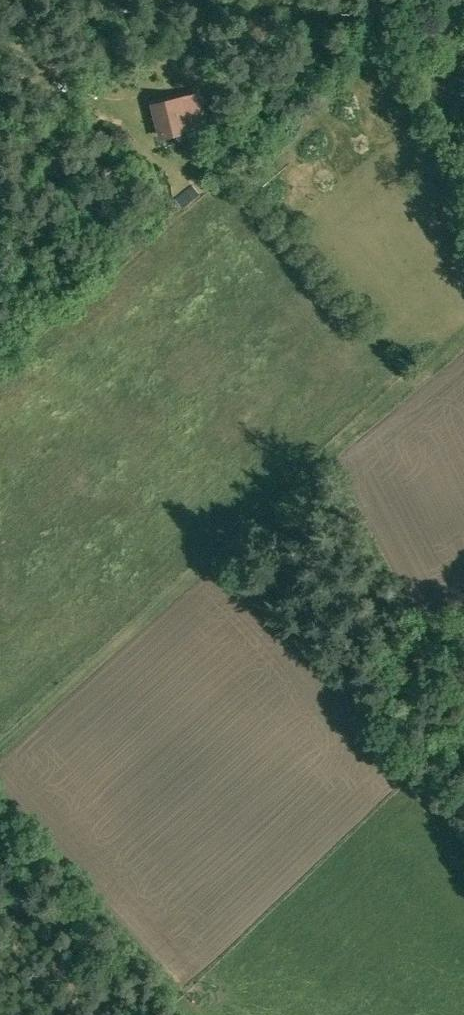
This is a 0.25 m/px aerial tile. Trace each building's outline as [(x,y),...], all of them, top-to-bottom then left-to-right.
[(149,105),(158,141),(189,134),(180,97),(149,105)] [(75,125),(85,141),(92,137),(82,121),(75,125)] [(10,326),(7,318),(0,322),(0,331),(10,326)]
